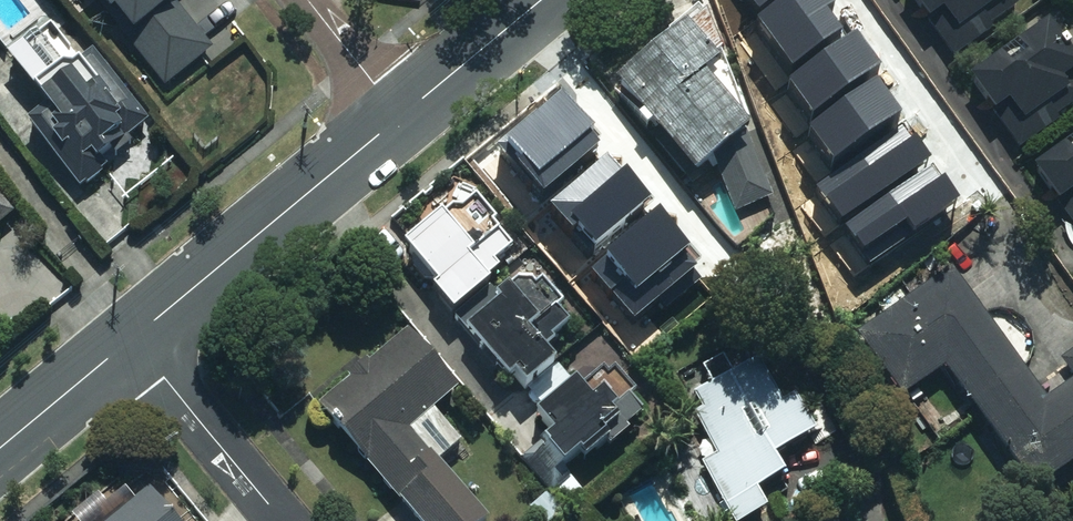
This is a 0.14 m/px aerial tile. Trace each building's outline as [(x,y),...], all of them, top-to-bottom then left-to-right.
[(125,42),(130,38),(165,84),(208,51),(171,2),(173,0),(93,0),(125,42)] [(948,57),(1024,0),(904,0),(948,57)] [(938,186),(833,11),(775,45),(880,221),(938,186)] [(965,83),(1014,147),(1072,103),(1072,61),(1044,24),(965,83)] [(51,26),(5,64),(44,112),(25,127),(76,190),(150,130),(98,67),(90,74),(51,26)] [(713,65),(679,26),(610,84),(689,176),(742,131),(697,78),(713,65)] [(551,153),(569,176),(525,210),(565,261),(648,195),(607,144),(603,148),(585,126),(551,153)] [(1030,171),(1072,228),(1072,139),(1030,171)] [(425,290),(445,317),(486,283),(482,277),(493,269),(488,262),(507,248),(490,225),(494,222),(472,193),(452,208),(402,247),(431,285),(425,290)] [(10,215),(0,203),(0,223),(10,215)] [(941,368),(1029,494),(1072,463),(1072,349),(1056,361),(1070,380),(1043,399),(949,265),(852,333),(898,398),(941,368)] [(490,297),(495,304),(460,331),(500,383),(510,375),(520,389),(550,366),(540,352),(551,343),(548,339),(564,327),(552,310),(560,302),(540,279),(516,281),(490,297)] [(406,331),(314,407),(410,520),(478,520),(405,433),(456,391),(406,331)] [(754,486),(776,474),(767,457),(812,433),(793,399),(778,406),(754,362),(693,395),(701,411),(693,416),(715,456),(699,464),(730,520),(740,520),(765,508),(754,486)] [(601,374),(580,392),(569,380),(530,414),(547,434),(537,442),(556,466),(566,457),(573,465),(600,442),(603,446),(637,417),(601,374)] [(147,487),(106,520),(175,520),(147,487)]
